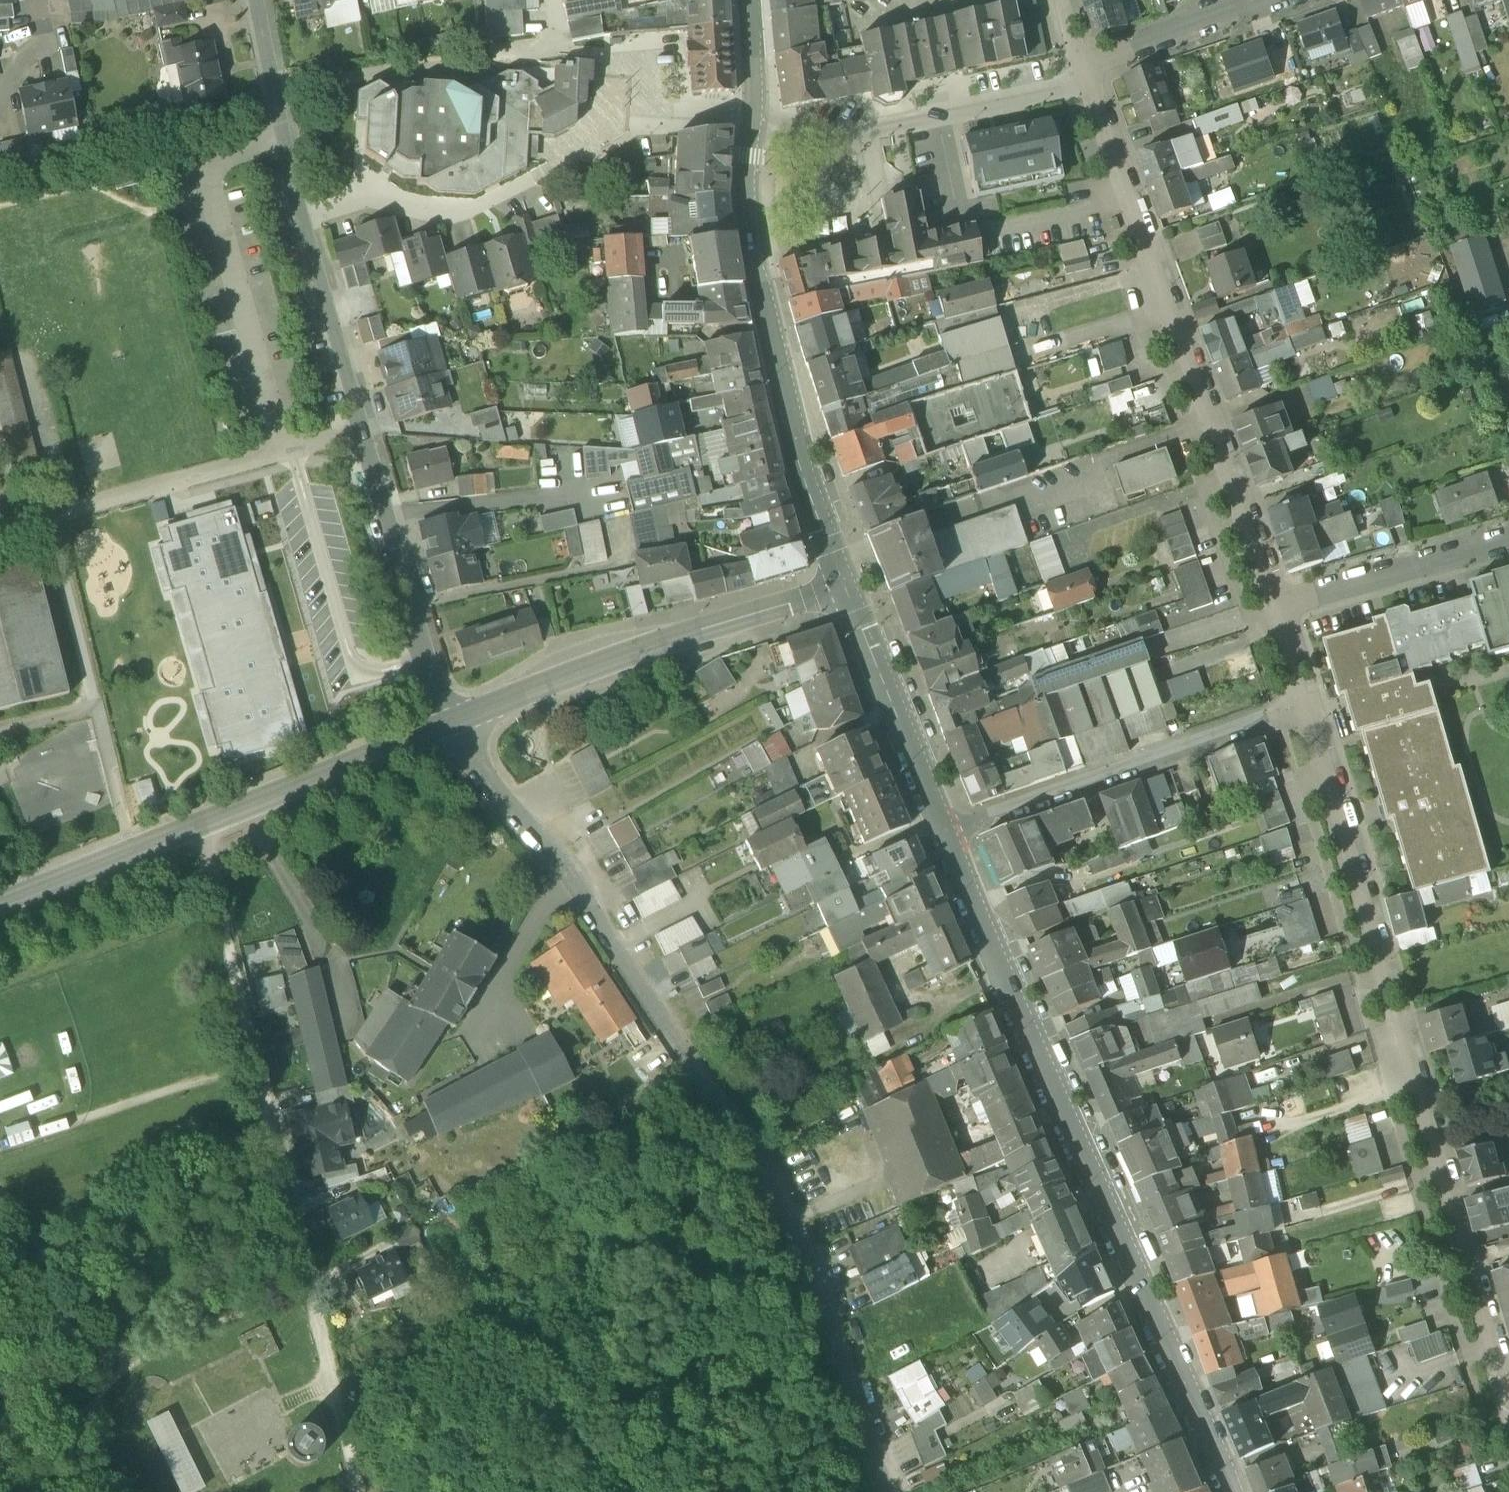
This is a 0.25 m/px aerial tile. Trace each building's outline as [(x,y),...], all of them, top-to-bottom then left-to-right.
[(70,14),(94,12),(92,0),(70,0),(67,0),(70,14)] [(94,12),(106,11),(115,10),(113,0),(92,0),(94,12)] [(129,18),(125,0),(113,0),(115,10),(117,20),(129,18)] [(140,15),(137,0),(125,0),(129,18),(140,15)] [(152,13),(149,0),(137,0),(140,15),(152,13)] [(163,10),(161,0),(149,0),(152,13),(155,12),(163,10)] [(175,8),(173,0),(161,0),(163,10),(175,8)] [(323,12),(320,0),(292,0),(292,1),(296,21),(323,16),(324,16),(323,12)] [(323,12),(330,11),(334,5),(345,2),(344,0),(320,0),(323,12)] [(356,0),(345,2),(349,26),(361,23),(356,0)] [(393,0),(369,0),(372,16),(395,12),(393,0)] [(416,0),(393,0),(395,12),(418,7),(416,0)] [(445,0),(416,0),(418,7),(418,8),(446,3),(446,1),(445,0)] [(486,15),(521,13),(523,13),(522,0),(485,0),(486,15)] [(523,13),(539,12),(538,0),(522,0),(523,13)] [(609,16),(606,0),(604,0),(591,3),(588,3),(591,20),(601,18),(609,16)] [(609,16),(615,15),(622,14),(619,0),(606,0),(609,16)] [(666,5),(667,19),(668,32),(688,30),(686,0),(666,5)] [(686,0),(688,30),(729,26),(728,0),(686,0)] [(770,16),(811,9),(810,0),(769,0),(770,16)] [(811,9),(852,1),(856,0),(810,0),(811,9)] [(1096,39),(1131,28),(1130,24),(1122,1),(1122,0),(1083,0),(1096,39)] [(1122,1),(1130,24),(1143,20),(1137,0),(1124,0),(1122,1)] [(1154,20),(1169,15),(1163,0),(1148,0),(1154,20)] [(1406,7),(1403,0),(1360,0),(1367,20),(1406,7)] [(1502,1),(1502,0),(1470,0),(1473,10),(1502,1)] [(1014,7),(1025,60),(1046,56),(1034,1),(1014,5),(1014,7)] [(1423,1),(1406,7),(1414,30),(1431,24),(1423,1)] [(324,16),(323,16),(326,30),(349,26),(345,2),(334,5),(330,11),(323,12),(324,16)] [(563,8),(568,25),(591,20),(588,3),(563,8)] [(8,20),(14,19),(12,4),(0,6),(0,20),(8,20)] [(952,19),(963,73),(1025,60),(1014,7),(1014,5),(1013,5),(952,18),(952,19)] [(155,12),(158,28),(185,22),(182,6),(175,8),(163,10),(155,12)] [(818,67),(819,72),(837,69),(837,66),(840,66),(838,53),(836,44),(833,44),(825,7),(813,10),(817,50),(821,47),(824,66),(818,67)] [(811,10),(811,9),(770,16),(774,57),(817,50),(813,10),(811,10)] [(117,20),(115,10),(106,11),(107,23),(117,20)] [(94,12),(95,24),(107,23),(106,11),(94,12)] [(622,14),(615,15),(616,26),(627,22),(638,21),(637,11),(622,14)] [(95,24),(94,12),(70,14),(71,26),(95,24)] [(1333,45),(1338,55),(1352,49),(1346,35),(1337,12),(1298,26),(1308,54),(1333,45)] [(522,37),(521,13),(486,15),(487,40),(522,37)] [(1460,54),(1475,49),(1465,21),(1463,13),(1447,18),(1460,54)] [(609,16),(601,18),(604,37),(617,36),(616,26),(615,15),(609,16)] [(1478,17),(1465,21),(1475,49),(1477,55),(1489,51),(1478,17)] [(604,38),(604,37),(601,18),(591,20),(568,25),(572,44),(604,38)] [(624,35),(668,32),(667,19),(638,21),(627,22),(616,26),(617,36),(624,35)] [(862,48),(865,61),(867,75),(871,93),(872,102),(884,108),(896,106),(904,96),(902,86),(963,73),(952,19),(890,31),(891,32),(859,38),(862,48)] [(9,31),(8,20),(0,20),(0,32),(9,31)] [(730,45),(729,26),(688,30),(689,46),(685,46),(685,50),(686,70),(690,70),(692,96),(734,93),(733,75),(732,75),(730,45)] [(1358,32),(1369,59),(1369,61),(1382,55),(1371,27),(1358,32)] [(1357,64),(1369,59),(1358,32),(1357,30),(1346,35),(1352,49),(1357,64)] [(1408,72),(1426,65),(1414,30),(1395,37),(1408,72)] [(454,36),(455,48),(487,43),(485,31),(454,36)] [(177,66),(186,105),(223,97),(212,45),(181,52),(179,40),(161,44),(167,68),(177,66)] [(1289,43),(1266,51),(1275,78),(1278,85),(1301,77),(1289,43)] [(1263,44),(1223,58),(1235,92),(1275,78),(1266,51),(1263,44)] [(1333,45),(1308,54),(1312,64),(1338,55),(1333,45)] [(855,77),(854,68),(841,71),(840,66),(837,66),(837,69),(819,72),(818,67),(824,66),(821,47),(817,50),(774,57),(779,91),(855,77)] [(862,48),(850,50),(853,63),(865,61),(862,48)] [(60,52),(65,75),(77,73),(72,49),(60,52)] [(1475,49),(1460,54),(1467,77),(1482,72),(1477,55),(1475,49)] [(840,66),(853,63),(850,50),(838,53),(840,66)] [(865,61),(853,63),(854,68),(855,77),(867,75),(865,61)] [(571,64),(571,68),(573,68),(573,71),(587,72),(586,84),(591,85),(592,65),(571,64)] [(1126,76),(1142,124),(1149,121),(1176,112),(1160,65),(1126,76)] [(552,139),(568,131),(569,118),(575,119),(575,110),(585,105),(586,84),(587,72),(573,71),(573,68),(571,68),(564,68),(565,70),(554,70),(553,87),(542,93),(537,90),(537,84),(522,74),(507,73),(477,88),(400,85),(383,93),(379,84),(358,94),(357,122),(366,122),(365,155),(401,180),(417,181),(417,187),(425,187),(438,195),(474,197),(526,170),(528,138),(552,139)] [(81,92),(77,73),(65,75),(67,83),(69,95),(81,92)] [(867,75),(855,77),(859,95),(871,93),(867,75)] [(823,103),(859,95),(855,77),(779,91),(782,111),(823,103)] [(67,83),(43,88),(53,131),(76,126),(69,95),(67,83)] [(29,136),(53,131),(43,88),(20,93),(29,136)] [(1256,99),(1239,106),(1243,117),(1260,111),(1256,99)] [(1194,121),(1200,137),(1245,122),(1243,117),(1239,106),(1194,121)] [(1149,121),(1154,135),(1181,126),(1176,112),(1149,121)] [(963,138),(975,199),(1062,181),(1050,120),(963,138)] [(79,140),(76,126),(53,131),(55,145),(79,140)] [(678,136),(675,172),(729,171),(731,129),(678,136)] [(1194,137),(1171,145),(1182,175),(1201,168),(1205,167),(1194,137)] [(22,140),(10,142),(15,166),(27,163),(22,140)] [(15,166),(10,142),(0,144),(0,153),(3,168),(15,166)] [(1181,175),(1182,175),(1171,145),(1138,157),(1148,187),(1181,175)] [(1201,168),(1205,181),(1238,169),(1233,157),(1205,167),(1201,168)] [(1182,175),(1181,175),(1185,185),(1194,185),(1200,183),(1205,181),(1201,168),(1182,175)] [(674,191),(674,198),(728,196),(729,171),(675,172),(675,173),(674,191)] [(114,182),(117,191),(140,185),(137,175),(114,182)] [(1194,209),(1185,185),(1181,175),(1148,187),(1161,221),(1194,209)] [(648,183),(650,198),(669,198),(674,198),(674,191),(669,191),(669,184),(648,183)] [(1207,204),(1200,183),(1194,185),(1185,185),(1194,209),(1207,204)] [(881,201),(889,240),(928,234),(925,221),(922,208),(919,194),(881,201)] [(728,196),(674,198),(669,198),(670,237),(689,237),(690,243),(732,239),(730,220),(728,207),(727,196),(728,196)] [(1498,215),(1479,221),(1484,237),(1503,231),(1498,215)] [(544,221),(551,244),(565,242),(557,217),(544,221)] [(521,239),(523,246),(535,243),(530,226),(530,225),(528,220),(515,223),(520,240),(521,239)] [(551,244),(544,221),(530,226),(535,243),(536,245),(551,244)] [(1197,231),(1205,254),(1228,246),(1220,223),(1197,231)] [(394,256),(402,254),(400,245),(395,228),(382,225),(377,227),(377,225),(355,231),(357,237),(365,264),(394,256)] [(819,254),(825,283),(930,262),(933,275),(982,264),(973,225),(928,234),(889,240),(819,253),(819,254)] [(609,229),(610,240),(631,238),(631,228),(609,229)] [(438,234),(424,238),(426,243),(439,239),(438,234)] [(448,278),(450,277),(445,261),(439,239),(426,243),(424,238),(424,236),(413,239),(413,241),(400,245),(402,254),(412,288),(414,288),(413,286),(412,283),(447,273),(448,276),(448,278)] [(334,244),(341,270),(353,267),(365,264),(357,237),(334,244)] [(604,240),(607,282),(608,282),(640,281),(642,281),(639,238),(631,238),(610,240),(604,240)] [(1452,247),(1473,313),(1505,302),(1485,238),(1452,247)] [(520,240),(483,250),(494,289),(495,293),(533,282),(523,246),(521,239),(520,240)] [(735,253),(732,239),(690,243),(689,243),(692,257),(697,291),(701,309),(744,306),(740,287),(735,253)] [(1058,248),(1062,263),(1087,258),(1082,242),(1058,248)] [(456,299),(494,289),(483,250),(445,261),(450,277),(456,299)] [(1250,250),(1245,252),(1251,271),(1257,269),(1250,250)] [(1257,287),(1251,271),(1245,252),(1209,265),(1221,300),(1257,287)] [(394,256),(404,290),(412,288),(402,254),(394,256)] [(788,304),(828,295),(825,283),(819,254),(805,256),(806,257),(778,264),(788,304)] [(1062,263),(1065,276),(1090,270),(1087,258),(1062,263)] [(925,276),(933,275),(930,262),(825,283),(828,295),(835,294),(884,285),(925,276)] [(365,264),(353,267),(359,290),(371,287),(365,264)] [(359,290),(353,267),(341,270),(348,293),(359,290)] [(412,283),(413,286),(448,276),(447,273),(412,283)] [(885,298),(887,304),(929,294),(925,276),(884,285),(886,297),(885,298)] [(608,282),(611,312),(642,309),(640,281),(608,282)] [(963,305),(969,303),(992,297),(988,281),(942,292),(936,293),(937,294),(940,306),(962,301),(963,305)] [(1293,287),(1301,310),(1316,304),(1308,281),(1293,287)] [(884,285),(835,294),(839,307),(862,302),(885,298),(886,297),(884,285)] [(1259,336),(1264,349),(1290,339),(1322,328),(1318,316),(1305,321),(1301,310),(1293,287),(1239,306),(1242,316),(1259,310),(1267,334),(1259,336)] [(936,293),(929,295),(933,308),(940,306),(937,294),(936,293)] [(841,314),(839,307),(835,294),(828,295),(788,304),(795,327),(841,314)] [(929,295),(929,294),(887,304),(893,335),(933,324),(937,324),(933,308),(929,295)] [(995,309),(992,297),(969,303),(972,315),(995,309)] [(933,308),(937,324),(972,315),(969,303),(963,305),(962,301),(940,306),(933,308)] [(1505,302),(1473,313),(1483,343),(1508,335),(1508,314),(1505,302)] [(1305,321),(1318,316),(1316,304),(1301,310),(1305,321)] [(699,309),(662,309),(662,323),(662,326),(667,326),(702,326),(702,328),(747,327),(744,306),(701,309),(699,309)] [(1242,316),(1239,306),(1230,309),(1233,319),(1234,319),(1242,316)] [(643,324),(642,309),(611,312),(614,338),(614,339),(644,336),(643,324)] [(643,324),(662,323),(662,309),(644,309),(642,309),(643,324)] [(995,309),(972,315),(937,324),(933,324),(938,339),(998,320),(995,309)] [(795,327),(807,367),(850,353),(841,314),(795,327)] [(368,320),(374,343),(385,339),(379,317),(368,320)] [(1215,367),(1247,355),(1243,342),(1234,319),(1233,319),(1201,331),(1214,367),(1215,367)] [(944,355),(948,370),(1007,351),(998,320),(938,339),(944,355)] [(357,324),(363,346),(374,343),(368,321),(357,324)] [(667,338),(667,326),(662,326),(662,323),(643,324),(644,336),(667,338)] [(477,325),(465,329),(470,343),(482,338),(477,325)] [(436,326),(412,333),(415,344),(428,341),(437,338),(439,337),(436,326)] [(1322,328),(1290,339),(1295,353),(1327,341),(1322,328)] [(378,342),(381,354),(415,344),(412,333),(378,342)] [(708,364),(710,373),(730,369),(732,375),(756,369),(749,335),(704,345),(708,364)] [(1259,336),(1243,342),(1247,355),(1248,355),(1264,349),(1259,336)] [(446,373),(437,338),(428,341),(437,375),(439,375),(446,373)] [(1297,356),(1295,353),(1290,339),(1264,349),(1248,355),(1254,372),(1271,365),(1297,356)] [(380,354),(390,389),(437,375),(428,341),(415,344),(381,354),(380,354)] [(609,351),(596,342),(589,351),(601,361),(609,351)] [(1097,350),(1103,374),(1127,367),(1120,343),(1097,350)] [(912,365),(912,367),(872,380),(859,384),(863,397),(863,398),(870,419),(905,407),(939,396),(1015,373),(1007,351),(948,370),(944,355),(912,365)] [(13,479),(40,472),(10,353),(0,355),(0,428),(13,479)] [(821,412),(830,442),(870,427),(871,427),(869,419),(870,419),(863,398),(863,397),(859,384),(851,356),(850,353),(807,367),(811,379),(818,401),(817,401),(821,412)] [(854,356),(851,356),(859,384),(872,380),(864,354),(860,355),(855,357),(854,356)] [(1254,372),(1248,355),(1247,355),(1215,367),(1228,402),(1261,390),(1254,372)] [(668,385),(711,377),(710,373),(708,364),(702,362),(665,370),(668,385)] [(1278,384),(1271,365),(1254,372),(1261,390),(1278,384)] [(757,373),(756,369),(732,375),(730,369),(710,373),(711,377),(715,397),(721,396),(760,387),(757,373)] [(652,373),(655,388),(668,385),(665,370),(652,373)] [(449,372),(446,373),(439,375),(443,389),(454,387),(449,372)] [(913,430),(917,441),(924,459),(937,454),(961,446),(1030,423),(1015,373),(939,396),(905,407),(913,430)] [(439,375),(437,375),(390,389),(385,390),(388,397),(390,397),(398,424),(449,409),(443,389),(439,375)] [(1308,384),(1316,406),(1338,398),(1331,376),(1308,384)] [(1106,385),(1110,397),(1133,389),(1130,378),(1106,385)] [(546,386),(524,386),(524,398),(546,399),(546,386)] [(760,387),(721,396),(723,407),(727,423),(739,421),(757,417),(766,415),(767,415),(760,387)] [(632,417),(633,417),(660,409),(655,388),(626,394),(632,417)] [(1142,416),(1133,389),(1110,397),(1118,424),(1142,416)] [(691,413),(723,407),(721,396),(715,397),(689,403),(691,413)] [(689,403),(674,406),(676,417),(691,413),(689,403)] [(633,417),(632,417),(641,451),(683,441),(676,417),(674,406),(660,409),(633,417)] [(905,407),(870,419),(869,419),(871,427),(870,427),(874,438),(882,441),(905,432),(913,430),(905,407)] [(1235,424),(1247,456),(1282,443),(1289,440),(1277,408),(1235,424)] [(469,416),(473,430),(479,428),(500,422),(497,413),(496,409),(469,416)] [(722,431),(723,436),(768,425),(766,415),(757,417),(739,421),(727,423),(720,423),(720,424),(722,431)] [(641,451),(632,417),(614,416),(623,452),(634,453),(634,452),(641,451)] [(505,443),(500,422),(479,428),(482,441),(505,443)] [(968,468),(1042,442),(1035,422),(1030,423),(961,446),(964,456),(968,468)] [(1153,434),(1149,423),(1131,429),(1135,440),(1153,434)] [(775,451),(768,425),(723,436),(729,462),(775,451)] [(874,438),(870,427),(830,442),(843,478),(882,464),(878,451),(874,438)] [(515,428),(505,431),(509,444),(518,441),(515,428)] [(1303,434),(1306,442),(1320,437),(1317,429),(1303,434)] [(882,441),(874,438),(878,451),(894,449),(917,441),(913,430),(905,432),(908,438),(892,444),(882,441)] [(722,431),(694,438),(699,463),(711,460),(713,466),(710,466),(714,484),(722,482),(722,478),(718,465),(729,462),(723,436),(722,431)] [(1289,440),(1282,443),(1286,454),(1308,446),(1306,442),(1303,434),(1289,440)] [(634,452),(634,453),(636,464),(639,473),(641,482),(641,483),(701,468),(710,466),(713,466),(711,460),(699,463),(694,438),(683,441),(641,451),(634,452)] [(901,467),(924,459),(917,441),(894,449),(901,467)] [(1043,446),(1042,442),(968,468),(969,471),(1043,446)] [(1293,473),(1286,454),(1282,443),(1247,456),(1258,486),(1293,473)] [(545,447),(534,446),(535,461),(546,460),(545,447)] [(961,446),(937,454),(941,465),(964,456),(961,446)] [(1001,487),(1051,469),(1049,464),(1058,461),(1054,448),(1045,451),(1043,446),(969,471),(969,473),(970,473),(973,480),(977,495),(1001,486),(1001,487)] [(496,459),(527,461),(528,450),(496,447),(496,459)] [(1115,468),(1125,498),(1178,479),(1168,449),(1115,468)] [(583,450),(585,481),(610,478),(609,470),(607,451),(583,450)] [(620,467),(636,464),(634,453),(623,452),(607,451),(609,470),(620,467)] [(731,476),(734,488),(781,476),(775,451),(729,462),(718,465),(722,478),(731,476)] [(406,459),(415,489),(452,479),(445,452),(428,456),(428,453),(406,459)] [(639,473),(636,464),(620,467),(625,484),(633,483),(631,475),(639,473)] [(703,480),(701,468),(641,483),(641,482),(633,483),(625,484),(632,515),(695,499),(696,499),(692,484),(703,481),(703,480)] [(633,483),(641,482),(639,473),(631,475),(633,483)] [(1314,483),(1318,494),(1342,486),(1339,474),(1314,483)] [(493,476),(485,477),(487,496),(495,495),(493,476)] [(744,492),(748,503),(785,491),(781,476),(734,488),(712,494),(698,498),(698,499),(701,507),(730,501),(729,498),(736,497),(735,494),(744,492)] [(458,479),(460,499),(487,496),(485,477),(458,479)] [(866,537),(906,521),(903,514),(889,478),(848,492),(866,537)] [(1437,496),(1447,527),(1465,520),(1464,517),(1499,505),(1490,478),(1437,496)] [(692,484),(696,499),(698,499),(698,498),(712,494),(708,479),(703,480),(703,481),(692,484)] [(923,506),(927,514),(977,495),(973,480),(918,498),(923,506)] [(739,505),(741,511),(744,519),(749,519),(754,518),(767,515),(790,508),(785,491),(748,503),(739,505)] [(1380,504),(1390,531),(1406,525),(1398,497),(1380,504)] [(682,503),(684,514),(698,512),(695,499),(682,503)] [(1269,514),(1278,539),(1317,526),(1313,514),(1309,500),(1269,514)] [(165,529),(171,527),(163,502),(152,505),(160,531),(166,530),(165,529)] [(1347,502),(1341,504),(1345,516),(1346,516),(1351,515),(1347,502)] [(185,517),(187,523),(233,509),(231,503),(185,517)] [(684,514),(682,503),(668,507),(671,526),(686,524),(684,514)] [(1317,526),(1345,516),(1341,504),(1313,514),(1317,526)] [(923,506),(903,514),(906,521),(918,517),(925,514),(927,514),(923,506)] [(679,541),(674,542),(671,526),(668,507),(652,511),(656,534),(660,552),(676,549),(681,548),(679,541)] [(767,515),(771,528),(794,522),(790,508),(767,515)] [(164,546),(157,548),(158,550),(170,593),(171,594),(183,590),(212,691),(199,694),(200,697),(215,747),(215,750),(222,748),(228,746),(232,760),(232,761),(263,752),(280,748),(301,742),(300,737),(279,665),(285,663),(286,663),(266,594),(259,596),(243,539),(234,509),(233,509),(187,523),(171,527),(165,529),(166,530),(170,544),(164,546)] [(1013,509),(981,520),(987,536),(1019,525),(1013,509)] [(733,521),(744,519),(741,511),(737,511),(737,510),(723,511),(724,522),(733,521)] [(563,531),(577,528),(573,511),(540,518),(543,535),(563,531)] [(629,516),(638,555),(660,552),(656,534),(652,511),(632,515),(629,516)] [(1163,531),(1167,542),(1189,534),(1181,512),(1159,520),(1163,531)] [(493,514),(476,518),(483,549),(500,545),(493,514)] [(1345,516),(1317,526),(1319,531),(1314,533),(1320,550),(1346,541),(1360,536),(1352,514),(1351,515),(1346,516),(1345,516)] [(771,528),(767,515),(754,518),(749,519),(754,533),(771,528)] [(926,539),(918,517),(906,521),(866,537),(874,557),(926,539)] [(473,551),(483,549),(476,518),(456,522),(454,518),(420,525),(424,543),(425,543),(430,561),(473,551)] [(926,539),(939,576),(1001,555),(1012,551),(1027,546),(1019,525),(987,536),(981,520),(926,539)] [(801,545),(794,522),(771,528),(754,533),(739,538),(742,549),(746,562),(801,545)] [(583,557),(584,565),(607,560),(599,523),(577,528),(583,557)] [(1324,563),(1320,550),(1314,533),(1319,531),(1317,526),(1278,539),(1290,575),(1324,563)] [(563,531),(569,560),(583,557),(577,528),(563,531)] [(160,531),(164,546),(170,544),(166,530),(160,531)] [(1197,557),(1189,534),(1167,542),(1175,565),(1197,557)] [(249,537),(243,539),(259,596),(266,594),(249,537)] [(1030,545),(1044,586),(1065,579),(1050,538),(1030,545)] [(939,576),(926,539),(874,557),(889,593),(926,580),(939,576)] [(1320,550),(1324,563),(1351,554),(1346,541),(1320,550)] [(747,565),(747,566),(754,588),(804,573),(805,572),(807,567),(801,545),(746,562),(747,565)] [(661,584),(688,578),(688,577),(689,577),(683,549),(683,548),(681,548),(676,549),(660,552),(638,555),(633,556),(636,568),(640,587),(640,589),(661,584)] [(731,557),(738,559),(746,562),(742,549),(733,549),(731,557)] [(151,552),(164,595),(170,593),(158,550),(151,552)] [(433,569),(439,594),(480,584),(473,551),(430,561),(431,569),(433,569)] [(926,580),(933,597),(973,583),(973,584),(977,583),(978,587),(990,583),(1009,577),(1001,555),(939,576),(926,580)] [(1175,571),(1185,601),(1210,592),(1199,562),(1175,571)] [(69,698),(35,564),(0,573),(0,715),(69,698)] [(726,595),(754,588),(747,566),(742,566),(739,567),(718,570),(726,595)] [(704,573),(689,577),(688,577),(688,578),(694,600),(695,604),(726,595),(718,570),(704,573)] [(1044,586),(1054,615),(1095,600),(1086,571),(1044,586)] [(1508,653),(1508,575),(1495,579),(1495,578),(1472,585),(1476,600),(1475,601),(1487,645),(1491,658),(1508,653)] [(1009,577),(990,583),(997,603),(1015,597),(1009,577)] [(661,584),(667,607),(694,600),(688,578),(661,584)] [(933,597),(926,580),(889,593),(906,636),(923,630),(924,631),(932,628),(927,617),(940,612),(936,602),(933,597)] [(973,583),(933,597),(936,602),(978,587),(977,583),(973,584),(973,583)] [(625,590),(632,619),(647,616),(640,589),(640,587),(625,590)] [(183,590),(171,594),(199,694),(212,691),(183,590)] [(1214,604),(1210,592),(1185,601),(1190,613),(1214,604)] [(1344,686),(1347,697),(1415,677),(1414,674),(1434,668),(1433,666),(1452,660),(1451,658),(1470,653),(1470,650),(1487,645),(1475,601),(1473,601),(1413,618),(1388,625),(1326,643),(1338,687),(1344,686)] [(1413,618),(1411,612),(1406,609),(1390,614),(1387,619),(1388,625),(1413,618)] [(945,624),(940,612),(927,617),(932,628),(945,624)] [(1135,619),(1143,641),(1145,641),(1165,634),(1156,612),(1135,619)] [(455,639),(466,669),(542,644),(536,626),(531,613),(455,639)] [(950,620),(950,621),(958,643),(959,646),(975,641),(966,614),(950,620)] [(536,626),(542,644),(557,639),(553,620),(536,626)] [(906,636),(915,660),(958,643),(950,621),(945,624),(932,628),(924,631),(923,630),(906,636)] [(799,686),(810,682),(844,670),(830,629),(802,638),(768,649),(776,671),(788,667),(789,672),(794,671),(799,686)] [(1032,688),(1037,702),(1152,663),(1145,641),(1143,641),(1067,668),(1030,681),(1033,688),(1032,688)] [(959,646),(958,643),(915,660),(928,695),(977,677),(966,645),(960,647),(959,646)] [(1044,652),(1023,659),(1028,674),(1027,674),(1032,688),(1033,688),(1030,681),(1067,668),(1059,646),(1044,652)] [(695,674),(710,698),(734,683),(719,659),(695,674)] [(1022,659),(977,677),(981,688),(990,685),(993,688),(1017,678),(1027,674),(1028,674),(1023,659),(1022,659)] [(300,737),(306,735),(285,663),(279,665),(300,737)] [(1051,747),(1058,744),(1075,738),(1120,723),(1161,709),(1167,707),(1159,684),(1152,663),(1037,702),(1036,702),(1051,747)] [(853,696),(844,670),(810,682),(811,685),(801,688),(801,690),(809,714),(853,696)] [(1199,670),(1159,684),(1167,707),(1173,704),(1207,692),(1199,670)] [(1032,688),(1027,674),(1017,678),(1018,692),(1032,688)] [(984,696),(981,688),(977,677),(928,695),(935,714),(984,696)] [(1418,689),(1415,677),(1347,697),(1350,708),(1418,689)] [(1429,698),(1435,696),(1432,685),(1426,687),(1429,698)] [(1341,698),(1347,697),(1344,686),(1338,687),(1341,698)] [(1426,687),(1418,689),(1350,708),(1355,724),(1361,723),(1364,733),(1439,712),(1435,696),(1429,698),(1426,687)] [(1036,702),(1037,702),(1032,688),(1018,692),(1019,696),(997,704),(996,704),(988,707),(988,708),(972,714),(975,725),(1016,710),(1036,702)] [(809,714),(801,690),(784,698),(793,724),(800,719),(809,714)] [(800,719),(806,731),(815,726),(817,731),(824,731),(831,730),(830,729),(861,718),(853,696),(809,714),(800,719)] [(988,707),(984,696),(935,714),(943,736),(973,726),(975,725),(972,714),(988,708),(988,707)] [(194,699),(208,749),(215,747),(200,697),(194,699)] [(1023,728),(1022,729),(1024,736),(1030,754),(1051,747),(1036,702),(1016,710),(1023,728)] [(776,733),(777,732),(783,729),(769,704),(761,708),(776,733)] [(1167,707),(1161,709),(1166,723),(1178,719),(1173,704),(1167,707)] [(1120,723),(1127,742),(1167,728),(1166,723),(1161,709),(1120,723)] [(975,725),(973,726),(978,739),(1005,729),(1007,734),(1022,729),(1023,728),(1016,710),(975,725)] [(1440,713),(1439,712),(1364,733),(1368,748),(1374,747),(1376,755),(1371,757),(1375,773),(1381,771),(1383,780),(1377,781),(1382,797),(1388,796),(1390,804),(1384,806),(1389,821),(1395,820),(1398,833),(1404,832),(1407,840),(1401,842),(1405,858),(1411,856),(1414,865),(1408,867),(1412,883),(1418,881),(1421,889),(1415,891),(1415,893),(1490,871),(1486,856),(1480,858),(1478,849),(1484,848),(1479,831),(1473,833),(1471,825),(1477,823),(1472,807),(1467,809),(1464,800),(1470,798),(1465,782),(1459,783),(1456,770),(1451,754),(1446,756),(1442,744),(1448,742),(1443,725),(1437,727),(1434,715),(1440,713)] [(1437,727),(1443,725),(1440,713),(1434,715),(1437,727)] [(1120,723),(1075,738),(1085,768),(1131,752),(1127,742),(1120,723)] [(1358,735),(1364,733),(1361,723),(1355,724),(1358,735)] [(981,748),(978,739),(973,726),(943,736),(959,778),(988,768),(981,748)] [(830,774),(830,775),(876,752),(866,729),(819,750),(830,774)] [(1001,740),(1003,744),(1010,741),(1024,736),(1022,729),(1007,734),(1005,729),(978,739),(981,748),(1001,740)] [(758,743),(771,766),(785,759),(790,756),(777,732),(776,733),(758,743)] [(1030,754),(1024,736),(1010,741),(1016,759),(1030,754)] [(1068,774),(1085,768),(1075,738),(1058,744),(1068,774)] [(1222,793),(1223,796),(1249,787),(1274,778),(1276,777),(1263,741),(1210,760),(1218,780),(1223,778),(1228,791),(1222,793)] [(1446,756),(1451,754),(1448,742),(1442,744),(1446,756)] [(753,776),(764,770),(764,769),(771,766),(758,743),(740,752),(753,776)] [(959,778),(971,808),(1068,774),(1058,744),(1051,747),(1030,754),(1016,759),(988,768),(959,778)] [(222,748),(226,762),(232,760),(228,746),(222,748)] [(569,759),(589,801),(609,789),(611,788),(592,747),(569,759)] [(1368,748),(1371,757),(1376,755),(1374,747),(1368,748)] [(263,752),(265,759),(282,754),(280,748),(263,752)] [(832,794),(835,799),(842,796),(841,795),(842,795),(885,775),(876,752),(830,775),(837,792),(832,794)] [(798,790),(785,759),(771,766),(764,769),(764,770),(777,800),(793,792),(798,790)] [(1461,768),(1456,770),(1459,783),(1465,782),(1461,768)] [(1179,773),(1187,795),(1198,791),(1190,769),(1179,773)] [(1375,773),(1377,781),(1383,780),(1381,771),(1375,773)] [(830,774),(804,787),(815,809),(835,799),(832,794),(837,792),(830,775),(830,774)] [(863,846),(908,828),(907,827),(897,802),(885,775),(842,795),(841,795),(842,796),(853,822),(863,846)] [(1153,817),(1165,812),(1162,802),(1169,799),(1161,776),(1141,783),(1153,817)] [(1218,780),(1222,793),(1228,791),(1223,778),(1218,780)] [(1256,798),(1256,799),(1278,790),(1274,778),(1249,787),(1253,799),(1256,798)] [(150,780),(136,784),(143,810),(157,806),(150,780)] [(1114,835),(1120,851),(1130,847),(1148,840),(1160,835),(1153,817),(1141,783),(1101,797),(1114,835)] [(815,809),(804,787),(798,790),(793,792),(804,815),(815,809)] [(1287,813),(1278,790),(1256,799),(1264,821),(1287,813)] [(754,813),(764,834),(790,822),(804,815),(793,792),(777,800),(753,811),(754,813)] [(1178,796),(1169,799),(1162,802),(1165,812),(1182,806),(1178,796)] [(1382,797),(1384,806),(1390,804),(1388,796),(1382,797)] [(1467,809),(1472,807),(1470,798),(1464,800),(1467,809)] [(1086,802),(1036,820),(1046,844),(1054,841),(1056,847),(1075,840),(1074,836),(1071,829),(1077,828),(1079,834),(1095,828),(1086,802)] [(1183,806),(1182,806),(1165,812),(1153,817),(1160,835),(1190,824),(1183,806)] [(751,841),(764,834),(754,813),(740,820),(751,841)] [(1291,824),(1287,813),(1264,821),(1268,832),(1291,824)] [(607,830),(619,850),(639,838),(628,818),(607,830)] [(1049,850),(1046,844),(1036,820),(987,838),(990,845),(986,847),(1002,885),(1003,885),(1004,889),(1057,867),(1055,864),(1056,864),(1050,849),(1049,850)] [(805,851),(790,822),(764,834),(751,841),(745,844),(759,873),(771,868),(805,851)] [(1473,833),(1479,831),(1477,823),(1471,825),(1473,833)] [(1266,858),(1273,855),(1293,848),(1288,830),(1261,839),(1266,858)] [(1398,833),(1401,842),(1407,840),(1404,832),(1398,833)] [(619,851),(631,871),(651,860),(640,839),(619,851)] [(872,857),(880,874),(884,872),(921,856),(914,839),(872,857)] [(1153,854),(1148,840),(1130,847),(1136,861),(1153,854)] [(822,843),(805,851),(771,868),(786,897),(807,886),(836,872),(822,843)] [(1088,863),(1093,876),(1136,861),(1130,847),(1120,851),(1088,863)] [(1297,861),(1293,848),(1273,855),(1277,868),(1297,861)] [(1480,858),(1486,856),(1484,848),(1478,849),(1480,858)] [(673,851),(662,857),(668,870),(680,865),(673,851)] [(453,852),(445,867),(458,874),(466,859),(453,852)] [(891,887),(881,892),(885,902),(888,901),(911,890),(906,881),(928,871),(921,856),(884,872),(891,887)] [(1405,858),(1408,867),(1414,865),(1411,856),(1405,858)] [(631,872),(638,885),(668,870),(662,857),(653,861),(631,872)] [(673,879),(668,870),(638,885),(643,895),(670,881),(673,879)] [(836,872),(807,886),(815,902),(817,906),(847,890),(838,871),(836,872)] [(911,890),(888,901),(895,916),(899,926),(906,923),(943,907),(928,871),(906,881),(911,890)] [(891,887),(884,872),(880,874),(872,878),(878,893),(881,892),(891,887)] [(744,881),(748,889),(759,883),(755,875),(744,881)] [(1484,875),(1467,880),(1472,897),(1489,892),(1484,875)] [(1437,907),(1472,897),(1467,880),(1432,890),(1435,902),(1437,907)] [(633,900),(643,920),(681,900),(670,881),(643,895),(633,900)] [(1412,883),(1415,891),(1421,889),(1418,881),(1412,883)] [(1008,899),(1018,921),(1057,907),(1060,906),(1050,883),(1008,899)] [(1129,883),(1120,886),(1126,907),(1139,902),(1136,894),(1133,895),(1129,883)] [(788,916),(815,902),(807,886),(786,897),(780,900),(788,916)] [(1120,886),(1104,891),(1108,910),(1109,913),(1126,907),(1120,886)] [(1280,896),(1284,908),(1306,900),(1303,889),(1280,896)] [(823,920),(827,929),(858,914),(852,901),(847,890),(817,906),(823,920)] [(1419,906),(1435,902),(1432,890),(1416,894),(1419,906)] [(1097,913),(1108,910),(1104,891),(1060,906),(1057,907),(1061,915),(1064,913),(1069,913),(1094,905),(1097,913)] [(858,914),(885,902),(881,892),(878,893),(858,902),(852,901),(858,914)] [(1426,931),(1419,906),(1416,894),(1387,902),(1397,939),(1426,931)] [(1109,913),(1118,935),(1142,926),(1156,922),(1163,919),(1155,896),(1139,902),(1126,907),(1109,913)] [(860,933),(895,916),(888,901),(885,902),(858,914),(827,929),(837,950),(862,938),(860,933)] [(1280,910),(1285,926),(1312,917),(1307,901),(1280,910)] [(1061,915),(1065,924),(1074,920),(1076,918),(1092,912),(1097,913),(1094,905),(1069,913),(1064,913),(1061,915)] [(943,907),(906,923),(915,942),(927,966),(934,981),(968,963),(943,907)] [(1065,924),(1061,915),(1057,907),(1018,921),(1027,940),(1065,924)] [(1273,927),(1283,924),(1279,909),(1269,911),(1273,927)] [(1288,936),(1315,927),(1312,917),(1285,926),(1288,936)] [(665,957),(678,950),(704,938),(692,919),(655,937),(665,957)] [(1156,922),(1142,926),(1146,936),(1152,951),(1166,946),(1156,922)] [(892,952),(915,942),(906,923),(899,926),(883,933),(892,952)] [(1122,944),(1146,936),(1142,926),(1118,935),(1122,944)] [(1288,936),(1293,952),(1320,943),(1315,927),(1288,936)] [(1434,928),(1426,931),(1397,939),(1401,953),(1438,942),(1434,928)] [(1101,941),(1100,937),(1097,932),(1096,931),(1094,929),(1092,929),(1077,935),(1082,948),(1101,941)] [(1181,961),(1182,964),(1225,950),(1218,929),(1175,943),(1181,961)] [(273,939),(289,980),(308,973),(293,931),(273,939)] [(571,994),(601,1039),(631,1019),(608,984),(591,981),(595,965),(572,931),(550,946),(555,953),(534,967),(558,1003),(571,994)] [(714,932),(704,938),(713,956),(723,952),(714,932)] [(1040,968),(1082,948),(1077,935),(1075,932),(1060,936),(1031,949),(1040,968)] [(864,942),(862,943),(870,960),(871,962),(892,952),(883,933),(864,942)] [(445,1025),(453,1029),(494,959),(452,935),(409,1009),(445,1025)] [(1122,944),(1128,959),(1152,951),(1146,936),(1122,944)] [(713,956),(704,938),(678,950),(688,969),(710,958),(713,956)] [(862,943),(864,942),(862,938),(837,950),(839,954),(845,951),(862,943)] [(845,951),(845,952),(853,969),(870,960),(862,943),(845,951)] [(1181,961),(1175,943),(1166,946),(1152,951),(1158,968),(1181,961)] [(1122,944),(1086,956),(1089,961),(1086,962),(1088,967),(1093,964),(1095,970),(1128,959),(1122,944)] [(1046,981),(1086,962),(1089,961),(1086,956),(1082,948),(1040,968),(1046,981)] [(1232,971),(1225,950),(1182,964),(1189,985),(1210,979),(1232,971)] [(848,971),(853,969),(845,952),(842,954),(848,971)] [(716,970),(710,958),(688,969),(694,981),(716,970)] [(871,962),(870,960),(853,969),(848,971),(832,979),(848,1010),(853,1021),(890,1003),(871,962)] [(1277,960),(1257,967),(1262,983),(1282,977),(1277,960)] [(1046,981),(1054,1000),(1094,983),(1097,988),(1115,982),(1110,970),(1092,977),(1091,972),(1095,970),(1093,964),(1088,967),(1086,962),(1046,981)] [(1256,964),(1232,971),(1238,991),(1257,984),(1262,983),(1257,967),(1256,964)] [(608,984),(595,965),(591,981),(608,984)] [(908,993),(934,981),(927,966),(902,979),(908,993)] [(300,1029),(303,1040),(333,1033),(318,969),(308,973),(289,980),(300,1029)] [(1134,975),(1138,989),(1143,1002),(1160,996),(1151,970),(1134,975)] [(1232,971),(1210,979),(1216,998),(1238,991),(1232,971)] [(1138,989),(1134,975),(1120,980),(1129,1006),(1143,1002),(1138,989)] [(282,976),(254,983),(257,997),(258,997),(283,991),(285,990),(282,976)] [(698,989),(703,1000),(725,990),(720,979),(698,989)] [(1179,1004),(1181,1008),(1197,1004),(1216,998),(1210,979),(1189,985),(1180,989),(1175,991),(1179,1004)] [(1097,988),(1101,1001),(1120,993),(1115,982),(1097,988)] [(1101,1001),(1097,988),(1094,983),(1054,1000),(1063,1019),(1101,1001)] [(1238,991),(1216,998),(1197,1004),(1202,1020),(1263,1001),(1257,984),(1238,991)] [(352,1043),(367,1058),(402,1005),(405,1000),(388,989),(352,1043)] [(283,991),(258,997),(262,1014),(287,1008),(283,991)] [(1067,1028),(1073,1042),(1102,1032),(1112,1029),(1127,1029),(1129,1029),(1125,1019),(1179,1004),(1175,991),(1171,992),(1160,996),(1143,1002),(1129,1006),(1120,1008),(1097,1017),(1067,1028)] [(1311,1000),(1315,1011),(1337,1004),(1333,993),(1311,1000)] [(705,1005),(710,1015),(732,1005),(727,995),(705,1005)] [(896,1016),(890,1003),(853,1021),(858,1032),(864,1044),(882,1035),(901,1025),(896,1016)] [(1181,1008),(1167,1013),(1166,1012),(1160,1014),(1170,1046),(1176,1044),(1195,1037),(1203,1035),(1207,1033),(1202,1020),(1197,1004),(1181,1008)] [(1340,1013),(1337,1004),(1315,1011),(1317,1020),(1340,1013)] [(409,1009),(402,1005),(367,1058),(374,1063),(390,1073),(406,1083),(445,1025),(409,1009)] [(1499,1034),(1508,1031),(1508,1006),(1493,1011),(1496,1023),(1499,1034)] [(1449,1049),(1473,1042),(1469,1031),(1462,1007),(1420,1020),(1430,1055),(1449,1049)] [(917,1008),(896,1016),(901,1025),(917,1018),(917,1008)] [(853,1021),(848,1010),(836,1016),(847,1037),(858,1032),(853,1021)] [(960,1029),(965,1040),(999,1024),(994,1013),(960,1029)] [(1317,1020),(1325,1046),(1348,1039),(1340,1013),(1317,1020)] [(1160,1014),(1148,1018),(1129,1029),(1127,1029),(1130,1038),(1137,1057),(1159,1049),(1170,1046),(1160,1014)] [(1214,1031),(1226,1068),(1260,1057),(1248,1020),(1214,1031)] [(1496,1023),(1469,1031),(1473,1042),(1486,1038),(1499,1034),(1496,1023)] [(965,1040),(969,1048),(974,1061),(1008,1046),(999,1024),(965,1040)] [(303,1040),(300,1029),(289,1032),(293,1049),(304,1046),(303,1040)] [(965,1040),(960,1029),(947,1036),(956,1054),(969,1048),(965,1040)] [(1121,1051),(1118,1043),(1112,1029),(1102,1032),(1073,1042),(1083,1065),(1121,1051)] [(1127,1029),(1112,1029),(1118,1043),(1130,1038),(1127,1029)] [(346,1087),(333,1033),(303,1040),(304,1046),(316,1095),(346,1087)] [(518,1052),(541,1093),(574,1079),(561,1054),(557,1055),(545,1034),(517,1049),(518,1052)] [(882,1035),(864,1044),(872,1059),(890,1051),(882,1035)] [(1204,1061),(1195,1037),(1176,1044),(1180,1056),(1188,1053),(1190,1059),(1182,1062),(1181,1062),(1183,1068),(1204,1061)] [(1137,1057),(1130,1038),(1118,1043),(1121,1051),(1083,1065),(1087,1074),(1137,1057)] [(1486,1038),(1473,1042),(1449,1049),(1455,1069),(1456,1076),(1457,1080),(1459,1084),(1460,1087),(1508,1072),(1508,1068),(1505,1056),(1497,1058),(1494,1048),(1489,1049),(1486,1038)] [(1181,1062),(1182,1062),(1180,1056),(1176,1044),(1170,1046),(1159,1049),(1137,1057),(1087,1074),(1105,1113),(1131,1103),(1142,1099),(1139,1091),(1134,1078),(1153,1071),(1181,1062)] [(977,1099),(978,1100),(1022,1081),(1008,1046),(974,1061),(954,1071),(960,1084),(961,1083),(969,1079),(977,1099)] [(954,1071),(974,1061),(969,1048),(956,1054),(957,1056),(943,1062),(945,1067),(948,1073),(954,1071)] [(1321,1061),(1328,1080),(1356,1071),(1349,1051),(1329,1058),(1321,1061)] [(541,1093),(518,1052),(456,1085),(475,1121),(541,1093)] [(1188,1053),(1180,1056),(1182,1062),(1190,1059),(1188,1053)] [(848,1083),(863,1113),(866,1111),(916,1088),(901,1057),(848,1083)] [(390,1073),(374,1063),(367,1074),(383,1084),(390,1073)] [(930,1074),(933,1080),(948,1073),(945,1067),(930,1074)] [(928,1082),(937,1103),(958,1092),(961,1083),(960,1084),(954,1071),(948,1073),(933,1080),(928,1082)] [(1153,1071),(1134,1078),(1139,1091),(1157,1085),(1153,1071)] [(1204,1090),(1204,1091),(1199,1092),(1200,1097),(1206,1096),(1213,1119),(1230,1113),(1238,1111),(1249,1107),(1255,1105),(1251,1092),(1245,1076),(1239,1078),(1238,1078),(1234,1079),(1229,1081),(1214,1086),(1204,1090)] [(992,1120),(996,1130),(1037,1115),(1022,1081),(978,1100),(977,1099),(972,1102),(981,1124),(992,1120)] [(955,1185),(968,1179),(959,1158),(937,1103),(928,1082),(916,1088),(866,1111),(890,1169),(905,1206),(930,1196),(955,1185)] [(475,1121),(456,1085),(423,1102),(427,1112),(437,1135),(438,1137),(475,1121)] [(315,1095),(319,1112),(344,1106),(344,1107),(354,1105),(349,1086),(346,1087),(315,1095)] [(1269,1086),(1251,1092),(1255,1105),(1273,1099),(1269,1086)] [(1204,1091),(1204,1090),(1194,1093),(1204,1121),(1213,1119),(1206,1096),(1200,1097),(1199,1092),(1204,1091)] [(1109,1124),(1135,1114),(1131,1103),(1105,1113),(1109,1124)] [(291,1118),(306,1178),(321,1175),(341,1170),(341,1169),(335,1145),(353,1141),(344,1107),(344,1106),(319,1112),(291,1118)] [(1109,1124),(1119,1146),(1167,1129),(1159,1108),(1143,1113),(1136,1115),(1135,1114),(1109,1124)] [(437,1135),(427,1112),(415,1117),(416,1119),(421,1132),(424,1141),(437,1135)] [(1230,1113),(1213,1119),(1218,1134),(1222,1148),(1240,1142),(1236,1130),(1230,1113)] [(1041,1125),(1037,1115),(996,1130),(1001,1142),(1041,1125)] [(1344,1122),(1351,1147),(1373,1140),(1366,1116),(1344,1122)] [(421,1132),(416,1119),(402,1125),(407,1138),(421,1132)] [(1194,1142),(1218,1134),(1213,1119),(1204,1121),(1190,1124),(1187,1125),(1194,1142)] [(1236,1130),(1240,1142),(1252,1138),(1257,1137),(1253,1124),(1236,1130)] [(1041,1125),(1001,1142),(1008,1160),(1048,1142),(1041,1125)] [(1119,1146),(1133,1176),(1180,1161),(1191,1158),(1199,1155),(1194,1142),(1187,1125),(1167,1129),(1119,1146)] [(1252,1138),(1240,1142),(1222,1148),(1225,1159),(1228,1172),(1230,1182),(1261,1174),(1258,1165),(1252,1138)] [(1350,1147),(1358,1174),(1383,1167),(1375,1140),(1373,1140),(1351,1147),(1350,1147)] [(989,1169),(1008,1160),(1001,1142),(981,1149),(989,1169)] [(1011,1171),(1012,1172),(1014,1176),(1056,1159),(1048,1142),(1008,1160),(1012,1170),(1011,1171)] [(1459,1154),(1468,1185),(1507,1176),(1504,1164),(1499,1165),(1494,1144),(1459,1154)] [(1225,1159),(1222,1148),(1206,1153),(1210,1164),(1225,1159)] [(981,1149),(959,1158),(968,1179),(974,1176),(989,1169),(981,1149)] [(1037,1188),(1039,1192),(1065,1181),(1063,1176),(1056,1159),(1014,1176),(1019,1188),(1022,1194),(1037,1188)] [(1183,1170),(1180,1161),(1133,1176),(1137,1186),(1172,1173),(1183,1170)] [(341,1170),(321,1175),(325,1191),(359,1178),(356,1165),(341,1169),(341,1170)] [(1385,1173),(1383,1167),(1358,1174),(1359,1180),(1379,1175),(1385,1173)] [(1379,1175),(1383,1186),(1406,1179),(1403,1167),(1385,1173),(1379,1175)] [(359,1178),(364,1192),(390,1182),(384,1169),(359,1178)] [(1275,1170),(1261,1174),(1268,1208),(1269,1209),(1279,1206),(1283,1205),(1275,1170)] [(992,1189),(1014,1176),(1012,1172),(1005,1175),(1004,1171),(976,1180),(974,1181),(979,1196),(992,1189)] [(1189,1172),(1174,1177),(1182,1196),(1193,1191),(1196,1191),(1189,1172)] [(1230,1182),(1228,1172),(1204,1178),(1207,1188),(1219,1185),(1230,1182)] [(1171,1200),(1182,1196),(1174,1177),(1172,1173),(1137,1186),(1148,1210),(1171,1200)] [(1236,1206),(1238,1216),(1268,1208),(1261,1174),(1230,1182),(1231,1188),(1232,1191),(1232,1192),(1233,1197),(1233,1196),(1236,1206)] [(976,1180),(974,1176),(968,1179),(955,1185),(958,1195),(963,1193),(966,1200),(979,1196),(974,1181),(976,1180)] [(1014,1176),(992,1189),(997,1200),(1011,1192),(1019,1188),(1014,1176)] [(1003,1241),(1035,1224),(1076,1203),(1065,1181),(1039,1192),(1026,1197),(1033,1210),(998,1229),(1003,1241)] [(1231,1188),(1230,1182),(1219,1185),(1221,1190),(1231,1188)] [(983,1208),(997,1200),(992,1189),(979,1196),(983,1208)] [(1476,1233),(1508,1224),(1508,1218),(1507,1209),(1508,1209),(1508,1190),(1473,1200),(1467,1201),(1476,1233)] [(1148,1210),(1159,1238),(1199,1227),(1207,1225),(1193,1191),(1182,1196),(1171,1200),(1148,1210)] [(1017,1203),(1011,1192),(997,1200),(1003,1211),(1017,1203)] [(1304,1198),(1308,1211),(1320,1208),(1316,1194),(1304,1198)] [(329,1211),(342,1240),(375,1224),(368,1208),(362,1195),(329,1211)] [(965,1228),(968,1227),(986,1220),(982,1209),(983,1208),(979,1196),(966,1200),(959,1202),(961,1210),(954,1212),(951,1218),(956,1232),(965,1228)] [(378,1203),(368,1208),(375,1224),(386,1219),(378,1203)] [(1035,1224),(1040,1236),(1081,1216),(1076,1203),(1035,1224)] [(1214,1212),(1216,1222),(1218,1222),(1237,1217),(1238,1216),(1236,1206),(1214,1212)] [(1285,1230),(1279,1206),(1269,1209),(1274,1233),(1285,1230)] [(410,1221),(403,1207),(391,1213),(398,1226),(410,1221)] [(1269,1209),(1268,1208),(1238,1216),(1237,1217),(1242,1242),(1269,1235),(1274,1233),(1269,1209)] [(895,1211),(849,1232),(854,1244),(900,1223),(895,1211)] [(1307,1214),(1288,1218),(1290,1226),(1309,1222),(1307,1214)] [(1040,1236),(1053,1264),(1060,1280),(1097,1252),(1088,1232),(1081,1216),(1040,1236)] [(1237,1217),(1218,1222),(1222,1232),(1227,1246),(1242,1242),(1237,1217)] [(969,1242),(973,1257),(1003,1241),(998,1229),(990,1233),(986,1220),(968,1227),(965,1228),(969,1242)] [(1216,1222),(1207,1225),(1199,1227),(1203,1237),(1222,1232),(1218,1222),(1216,1222)] [(899,1226),(894,1228),(907,1256),(912,1254),(899,1226)] [(1168,1262),(1208,1251),(1203,1237),(1199,1227),(1159,1238),(1168,1262)] [(395,1237),(402,1251),(409,1247),(420,1242),(413,1228),(395,1237)] [(851,1247),(865,1277),(907,1256),(894,1228),(851,1247)] [(954,1249),(962,1245),(969,1242),(965,1228),(956,1232),(948,1236),(954,1249)] [(1222,1232),(1203,1237),(1208,1251),(1227,1246),(1222,1232)] [(1242,1242),(1248,1264),(1275,1257),(1269,1235),(1242,1242)] [(376,1247),(381,1259),(395,1252),(399,1251),(394,1239),(376,1247)] [(427,1257),(420,1242),(409,1247),(416,1262),(427,1257)] [(973,1257),(969,1242),(962,1245),(968,1259),(973,1257)] [(1227,1246),(1208,1251),(1213,1263),(1217,1262),(1218,1265),(1231,1261),(1227,1246)] [(847,1249),(860,1279),(865,1277),(851,1247),(847,1249)] [(860,1279),(873,1306),(931,1277),(925,1265),(929,1259),(926,1253),(919,1252),(918,1251),(912,1254),(907,1256),(865,1277),(860,1279)] [(1217,1275),(1213,1263),(1208,1251),(1168,1262),(1177,1286),(1213,1277),(1217,1275)] [(359,1273),(370,1298),(389,1290),(408,1282),(395,1252),(381,1259),(371,1263),(373,1267),(359,1273)] [(1097,1252),(1060,1280),(1067,1294),(1075,1291),(1079,1299),(1080,1302),(1084,1310),(1116,1293),(1111,1282),(1097,1252)] [(1296,1326),(1292,1312),(1302,1310),(1298,1296),(1286,1256),(1255,1265),(1262,1291),(1270,1319),(1266,1320),(1269,1333),(1289,1328),(1296,1326)] [(1056,1284),(1060,1280),(1053,1264),(1023,1277),(1024,1280),(1034,1301),(1035,1300),(1039,1297),(1056,1284)] [(1218,1290),(1222,1301),(1237,1297),(1262,1291),(1255,1265),(1236,1270),(1240,1284),(1234,1285),(1218,1290)] [(1213,1277),(1218,1290),(1234,1285),(1240,1284),(1236,1270),(1217,1275),(1213,1277)] [(1505,1312),(1508,1311),(1508,1270),(1494,1275),(1505,1312)] [(1218,1290),(1213,1277),(1177,1286),(1196,1338),(1232,1327),(1222,1301),(1218,1290)] [(981,1299),(994,1324),(1028,1306),(1034,1301),(1024,1280),(981,1299)] [(1060,1280),(1056,1284),(1070,1303),(1071,1303),(1079,1299),(1075,1291),(1067,1294),(1060,1280)] [(1386,1287),(1389,1299),(1415,1292),(1411,1280),(1386,1287)] [(414,1294),(408,1282),(389,1290),(394,1302),(414,1294)] [(1321,1290),(1298,1296),(1302,1310),(1317,1305),(1324,1303),(1321,1290)] [(1262,1291),(1237,1297),(1243,1325),(1266,1320),(1270,1319),(1262,1291)] [(1324,1303),(1317,1305),(1329,1338),(1366,1325),(1355,1295),(1324,1303)] [(994,1324),(1018,1356),(1056,1328),(1035,1300),(1034,1301),(1028,1306),(994,1324)] [(1082,1335),(1090,1352),(1097,1348),(1132,1331),(1120,1304),(1088,1319),(1094,1330),(1082,1335)] [(1094,1330),(1088,1319),(1077,1324),(1082,1335),(1094,1330)] [(1243,1325),(1232,1327),(1196,1338),(1209,1376),(1234,1368),(1243,1365),(1235,1345),(1270,1335),(1269,1333),(1266,1320),(1243,1325)] [(1426,1320),(1397,1329),(1402,1343),(1430,1333),(1426,1320)] [(238,1339),(243,1348),(249,1345),(247,1341),(257,1336),(259,1339),(262,1337),(262,1339),(265,1337),(269,1345),(267,1346),(267,1348),(266,1349),(267,1352),(262,1354),(265,1361),(280,1353),(266,1325),(238,1339)] [(1329,1338),(1339,1367),(1376,1354),(1366,1325),(1329,1338)] [(1040,1343),(1052,1363),(1075,1349),(1060,1326),(1059,1326),(1038,1341),(1037,1342),(1039,1344),(1040,1343)] [(1132,1331),(1097,1348),(1109,1376),(1110,1375),(1144,1357),(1132,1331)] [(1414,1343),(1422,1364),(1448,1355),(1440,1334),(1414,1343)] [(258,1361),(265,1361),(262,1354),(267,1352),(266,1349),(267,1348),(267,1346),(269,1345),(265,1337),(262,1339),(262,1337),(259,1339),(257,1336),(247,1341),(249,1345),(243,1348),(245,1354),(247,1357),(249,1356),(253,1363),(258,1361)] [(243,1348),(169,1384),(159,1390),(153,1387),(146,1392),(146,1399),(151,1403),(148,1414),(149,1418),(172,1464),(177,1461),(175,1457),(181,1454),(185,1452),(182,1448),(179,1449),(175,1441),(178,1439),(176,1435),(172,1437),(168,1429),(171,1427),(169,1423),(165,1425),(160,1415),(165,1413),(174,1392),(172,1389),(178,1386),(179,1389),(183,1387),(182,1384),(191,1380),(193,1383),(197,1381),(196,1378),(205,1373),(206,1377),(213,1373),(211,1370),(218,1367),(220,1370),(224,1368),(222,1365),(232,1360),(233,1363),(238,1361),(236,1358),(245,1354),(243,1348)] [(1094,1384),(1109,1376),(1097,1348),(1090,1352),(1081,1358),(1094,1384)] [(1081,1358),(1075,1349),(1052,1363),(1057,1372),(1063,1368),(1081,1358)] [(1156,1379),(1144,1357),(1110,1375),(1121,1396),(1156,1379)] [(1367,1358),(1332,1370),(1351,1422),(1387,1411),(1367,1358)] [(281,1396),(265,1361),(258,1361),(262,1370),(258,1372),(260,1376),(264,1375),(269,1384),(270,1383),(272,1385),(273,1387),(272,1389),(271,1390),(276,1399),(272,1400),(274,1405),(278,1403),(282,1413),(279,1415),(281,1419),(284,1417),(292,1434),(294,1432),(297,1431),(290,1416),(297,1413),(294,1408),(287,1411),(283,1401),(290,1398),(288,1393),(281,1396)] [(1277,1366),(1256,1372),(1259,1380),(1263,1378),(1264,1380),(1295,1370),(1293,1361),(1277,1366)] [(903,1391),(912,1409),(907,1412),(917,1427),(929,1418),(940,1410),(946,1406),(936,1392),(927,1399),(919,1383),(929,1378),(921,1362),(890,1378),(898,1394),(903,1391)] [(989,1377),(980,1364),(965,1374),(974,1387),(986,1379),(989,1377)] [(1213,1388),(1238,1379),(1234,1368),(1209,1376),(1213,1388)] [(1339,1426),(1351,1422),(1332,1370),(1305,1380),(1299,1383),(1306,1403),(1318,1432),(1320,1432),(1339,1426)] [(1264,1391),(1259,1380),(1256,1372),(1238,1379),(1213,1388),(1221,1407),(1264,1391)] [(995,1373),(989,1377),(986,1379),(987,1380),(993,1391),(1002,1385),(995,1373)] [(138,1408),(148,1414),(151,1403),(146,1399),(146,1392),(153,1387),(159,1390),(169,1384),(162,1378),(153,1376),(144,1379),(137,1385),(134,1398),(138,1408)] [(936,1392),(929,1378),(919,1383),(927,1399),(936,1392)] [(1171,1411),(1156,1379),(1121,1396),(1135,1426),(1171,1411)] [(993,1391),(987,1380),(974,1387),(973,1388),(984,1408),(998,1400),(993,1391)] [(1016,1395),(1027,1417),(1052,1405),(1040,1382),(1036,1384),(1016,1395)] [(1224,1415),(1243,1460),(1275,1445),(1264,1419),(1295,1407),(1306,1403),(1299,1383),(1284,1389),(1285,1392),(1256,1403),(1224,1415)] [(1065,1398),(1074,1417),(1083,1413),(1091,1410),(1082,1390),(1065,1398)] [(912,1409),(903,1391),(898,1394),(907,1412),(912,1409)] [(929,1418),(936,1432),(948,1426),(940,1410),(929,1418)] [(1135,1426),(1129,1429),(1135,1441),(1142,1457),(1144,1457),(1182,1441),(1186,1439),(1172,1411),(1171,1411),(1135,1426)] [(148,1423),(181,1491),(199,1491),(206,1488),(169,1412),(148,1423)] [(1083,1413),(1074,1417),(1060,1424),(1065,1434),(1088,1423),(1083,1413)] [(910,1431),(915,1444),(936,1432),(929,1418),(917,1427),(910,1431)] [(1470,1419),(1436,1430),(1441,1445),(1476,1433),(1470,1419)] [(1320,1432),(1331,1467),(1350,1460),(1339,1426),(1320,1432)] [(1129,1429),(1109,1436),(1115,1449),(1135,1441),(1129,1429)] [(284,1450),(285,1454),(287,1458),(291,1463),(294,1465),(298,1467),(302,1468),(306,1467),(309,1467),(312,1465),(315,1463),(317,1461),(319,1459),(321,1456),(322,1453),(322,1449),(322,1446),(321,1443),(320,1440),(318,1437),(316,1435),(314,1433),(311,1432),(308,1431),(305,1430),(301,1430),(297,1431),(294,1432),(292,1434),(290,1435),(288,1437),(287,1440),(286,1442),(285,1445),(284,1450)] [(915,1444),(919,1455),(941,1443),(936,1432),(915,1444)] [(1109,1436),(1093,1443),(1099,1456),(1115,1449),(1109,1436)] [(1473,1440),(1461,1444),(1466,1457),(1478,1453),(1473,1440)] [(1182,1441),(1144,1457),(1156,1484),(1152,1486),(1154,1491),(1200,1491),(1203,1491),(1198,1479),(1182,1441)] [(947,1456),(941,1443),(919,1455),(924,1468),(947,1456)] [(1106,1472),(1099,1456),(1093,1443),(1072,1451),(1051,1460),(1054,1467),(1057,1465),(1059,1470),(1056,1471),(1061,1483),(1061,1484),(1063,1490),(1068,1488),(1105,1473),(1106,1472)] [(1331,1467),(1337,1487),(1378,1473),(1390,1469),(1384,1448),(1350,1460),(1331,1467)] [(287,1458),(285,1454),(278,1458),(277,1455),(274,1456),(274,1460),(274,1462),(275,1464),(287,1458)] [(1256,1491),(1280,1491),(1297,1485),(1286,1455),(1247,1470),(1256,1491)] [(190,1479),(198,1489),(191,1491),(224,1491),(275,1466),(274,1462),(274,1460),(264,1465),(263,1461),(258,1464),(260,1467),(251,1471),(250,1468),(244,1471),(245,1474),(235,1479),(234,1476),(230,1478),(232,1481),(222,1486),(221,1482),(216,1484),(218,1488),(213,1490),(211,1487),(208,1488),(203,1491),(196,1476),(190,1479)] [(925,1473),(929,1484),(947,1475),(943,1465),(925,1473)] [(1461,1491),(1467,1491),(1483,1487),(1476,1466),(1454,1473),(1461,1491)] [(1309,1475),(1314,1491),(1326,1491),(1327,1491),(1325,1486),(1323,1487),(1318,1472),(1309,1475)] [(1069,1491),(1112,1491),(1105,1473),(1068,1488),(1069,1491)] [(1378,1473),(1337,1487),(1338,1487),(1339,1491),(1384,1491),(1378,1473)] [(1297,1485),(1280,1491),(1314,1491),(1309,1475),(1308,1476),(1297,1485)]
